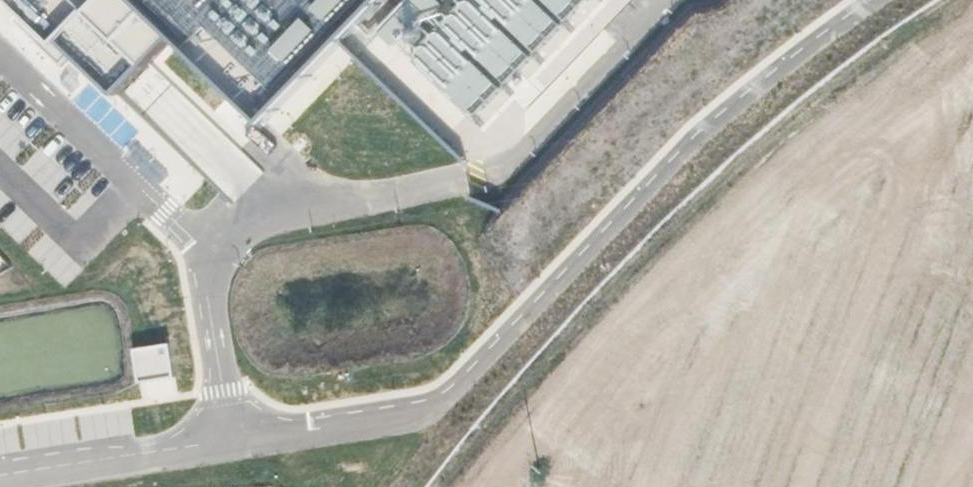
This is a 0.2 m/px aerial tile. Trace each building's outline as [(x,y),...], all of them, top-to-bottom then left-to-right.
[(267,121),(367,22),(479,129),(598,0),(15,0),(24,9),(12,20),(60,64),(73,54),(121,97),(179,39),(267,121)] [(169,345),(134,349),(138,379),(173,375),(169,345)]
